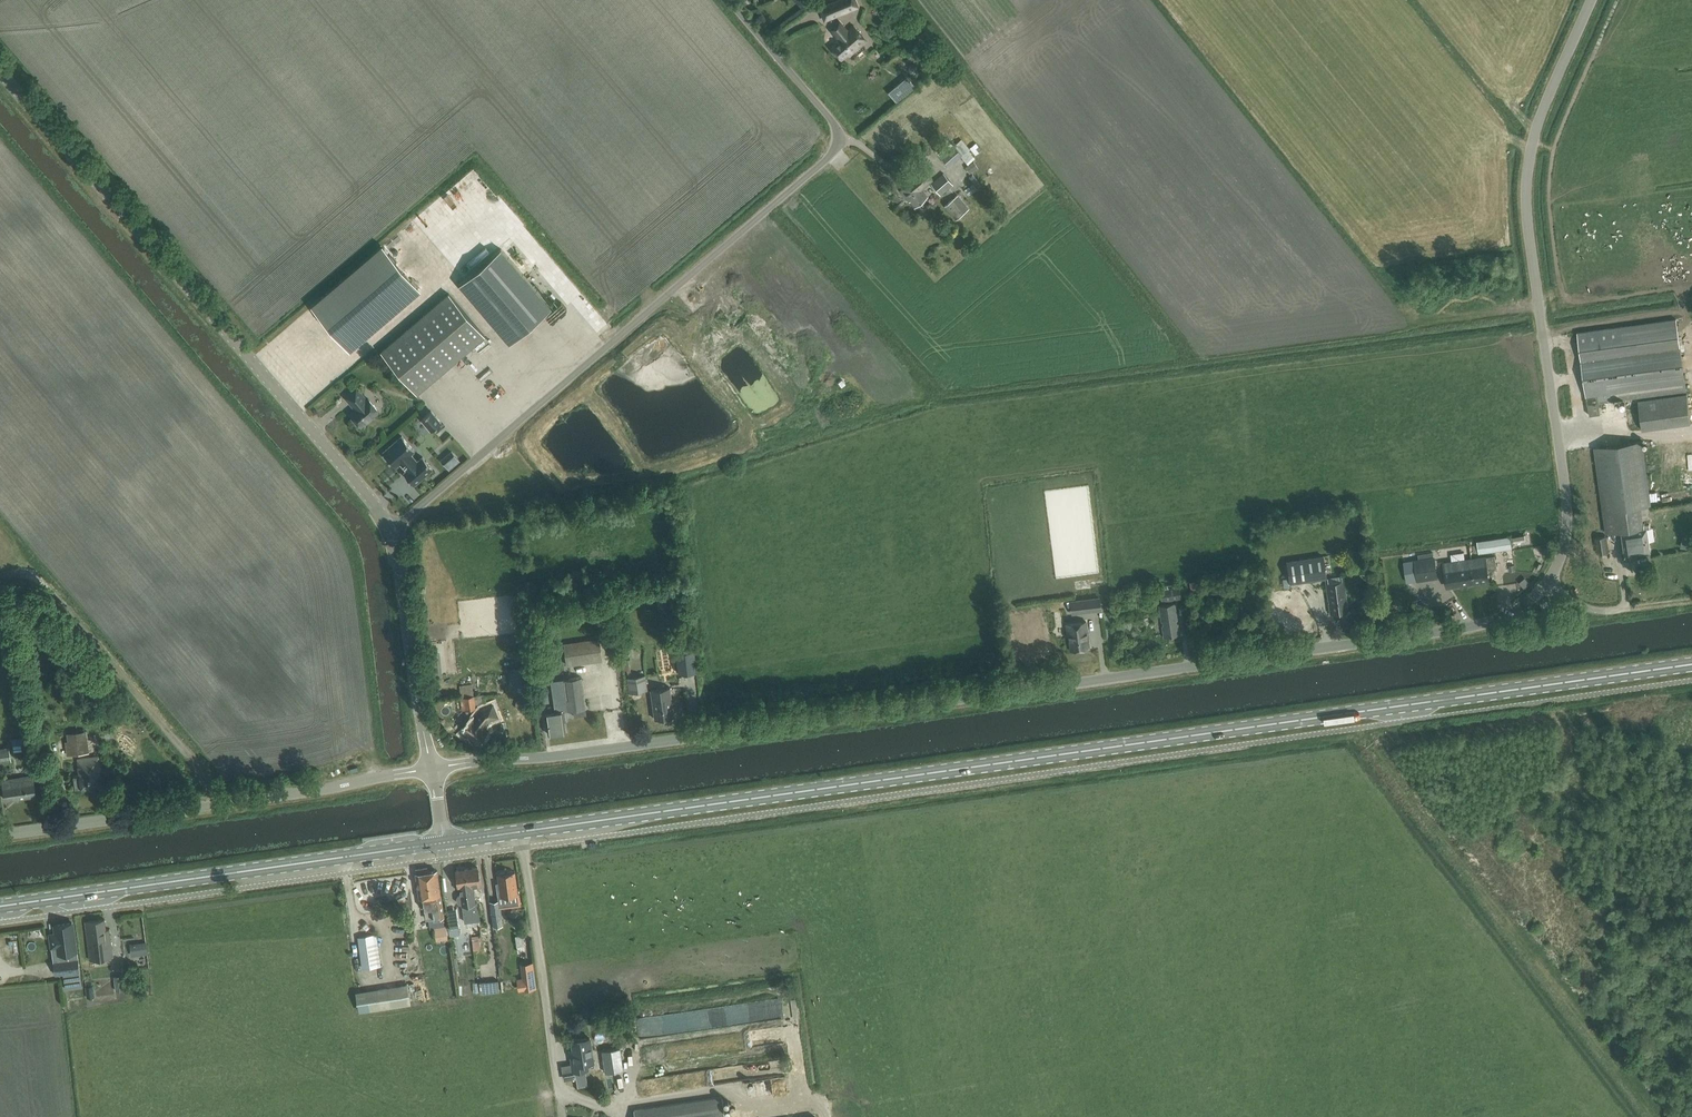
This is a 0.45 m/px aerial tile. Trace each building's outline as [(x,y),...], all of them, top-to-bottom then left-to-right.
[(830,19),(858,7),(855,0),(837,0),(824,6),(819,8),(825,21),(830,19)] [(840,41),(831,48),(841,60),(847,54),(849,56),(867,41),(854,25),(847,30),(840,21),(830,30),(840,41)] [(947,138),(935,149),(941,156),(953,145),(947,138)] [(951,167),(962,156),(968,164),(975,158),(969,150),(970,149),(962,139),(952,148),(942,157),(951,167)] [(917,176),(914,179),(913,178),(899,189),(914,207),(927,195),(921,188),(932,178),(924,168),(916,175),(917,176)] [(939,194),(952,183),(942,172),(930,182),(939,194)] [(955,218),(968,207),(956,194),(944,205),(955,218)] [(382,248),(314,307),(350,348),(418,290),(382,248)] [(552,308),(501,249),(459,285),(510,344),(552,308)] [(485,337),(448,294),(380,352),(416,395),(485,337)] [(578,328),(585,325),(581,315),(574,319),(578,328)] [(1588,405),(1589,405),(1590,415),(1601,414),(1600,403),(1687,391),(1679,337),(1677,319),(1578,333),(1588,405)] [(536,348),(541,344),(532,333),(527,338),(536,348)] [(471,357),(485,346),(481,342),(467,353),(471,357)] [(755,407),(771,398),(751,358),(735,367),(755,407)] [(308,389),(296,398),(307,412),(319,403),(308,389)] [(366,401),(356,389),(345,398),(355,410),(350,415),(360,427),(378,412),(367,400),(366,401)] [(1687,394),(1639,401),(1643,429),(1691,423),(1687,394)] [(441,423),(431,411),(421,419),(432,431),(441,423)] [(414,451),(402,436),(384,452),(385,453),(385,456),(388,460),(391,461),(396,467),(402,462),(408,470),(404,473),(414,485),(433,469),(423,457),(417,461),(411,454),(414,451)] [(1594,447),(1605,533),(1621,531),(1625,559),(1636,558),(1635,553),(1650,551),(1647,527),(1643,527),(1640,507),(1650,506),(1642,441),(1594,447)] [(1478,541),(1480,553),(1513,548),(1511,536),(1478,541)] [(1597,554),(1610,552),(1607,536),(1595,537),(1597,554)] [(1691,547),(1691,536),(1684,536),(1684,547),(1691,547)] [(1322,556),(1287,561),(1290,583),(1325,578),(1322,556)] [(1473,559),(1472,559),(1475,582),(1489,581),(1489,580),(1488,580),(1487,570),(1497,569),(1495,556),(1473,559)] [(1418,579),(1429,578),(1437,576),(1435,557),(1415,559),(1418,579)] [(1475,582),(1472,559),(1445,562),(1447,586),(1475,582)] [(1638,561),(1628,561),(1629,573),(1638,573),(1638,561)] [(605,585),(616,584),(613,563),(602,565),(605,585)] [(1330,613),(1348,611),(1344,581),(1327,583),(1330,613)] [(1161,602),(1181,599),(1178,584),(1159,587),(1161,602)] [(1101,611),(1099,597),(1071,601),(1072,614),(1101,611)] [(1164,637),(1180,635),(1175,603),(1159,606),(1164,637)] [(1086,622),(1066,624),(1068,637),(1069,637),(1071,651),(1090,648),(1086,622)] [(599,638),(564,644),(567,666),(602,660),(599,638)] [(676,651),(678,673),(697,671),(694,649),(676,651)] [(433,677),(442,677),(440,653),(430,654),(433,677)] [(648,689),(647,675),(627,678),(629,692),(648,689)] [(566,711),(575,710),(576,716),(587,715),(586,708),(582,678),(551,682),(556,713),(547,714),(550,734),(567,732),(565,722),(568,721),(566,711)] [(465,692),(474,691),(473,684),(464,685),(465,692)] [(655,719),(664,717),(674,716),(670,688),(651,690),(655,719)] [(476,709),(474,696),(461,699),(463,711),(476,709)] [(490,721),(485,708),(482,710),(474,720),(473,719),(462,733),(467,736),(468,735),(478,742),(487,731),(484,728),(490,721)] [(448,726),(457,721),(455,716),(446,721),(448,726)] [(87,732),(67,734),(68,742),(65,742),(67,756),(90,753),(87,732)] [(0,749),(0,763),(11,761),(9,748),(0,749)] [(78,760),(80,776),(73,777),(75,790),(82,789),(102,786),(98,757),(78,760)] [(5,801),(36,796),(33,776),(2,781),(5,801)] [(415,869),(416,874),(419,898),(421,907),(425,906),(427,919),(443,917),(441,904),(440,895),(437,871),(428,872),(427,867),(415,869)] [(458,886),(460,886),(460,885),(468,884),(469,890),(473,890),(473,887),(480,886),(478,867),(456,870),(458,886)] [(498,896),(518,893),(515,871),(497,874),(499,883),(496,883),(498,896)] [(464,922),(479,920),(477,903),(477,902),(475,903),(473,890),(469,890),(468,884),(460,885),(460,886),(461,894),(458,895),(457,897),(457,902),(459,904),(462,904),(464,922)] [(502,925),(499,900),(489,902),(493,926),(502,925)] [(516,901),(501,903),(502,910),(516,908),(516,901)] [(90,960),(113,958),(109,929),(106,930),(105,919),(89,921),(89,922),(85,922),(90,960)] [(450,928),(458,927),(457,919),(449,920),(450,928)] [(54,961),(56,974),(80,971),(77,951),(75,938),(74,938),(72,922),(54,925),(55,933),(50,934),(52,947),(59,946),(60,954),(60,953),(61,960),(54,961)] [(435,928),(437,940),(448,939),(446,927),(435,928)] [(361,964),(382,963),(380,932),(360,933),(361,964)] [(473,934),(462,935),(462,943),(473,942),(473,934)] [(517,946),(524,945),(523,935),(516,936),(517,946)] [(484,951),(481,938),(474,940),(477,952),(484,951)] [(519,988),(537,987),(535,959),(523,960),(524,977),(518,978),(519,988)] [(80,971),(64,973),(66,989),(82,987),(80,971)] [(125,990),(123,975),(114,976),(116,991),(125,990)] [(480,994),(488,993),(487,982),(479,982),(480,994)] [(95,997),(94,985),(85,986),(87,999),(95,997)] [(357,994),(359,1012),(411,1003),(408,986),(357,994)] [(708,1025),(731,1024),(730,1006),(707,1007),(708,1025)] [(622,1015),(603,1018),(603,1024),(623,1021),(622,1015)] [(587,1063),(593,1062),(590,1038),(572,1040),(574,1055),(571,1055),(573,1072),(588,1070),(587,1063)] [(602,1050),(605,1072),(624,1070),(621,1047),(602,1050)] [(722,1097),(634,1110),(635,1116),(725,1116),(722,1097)]
